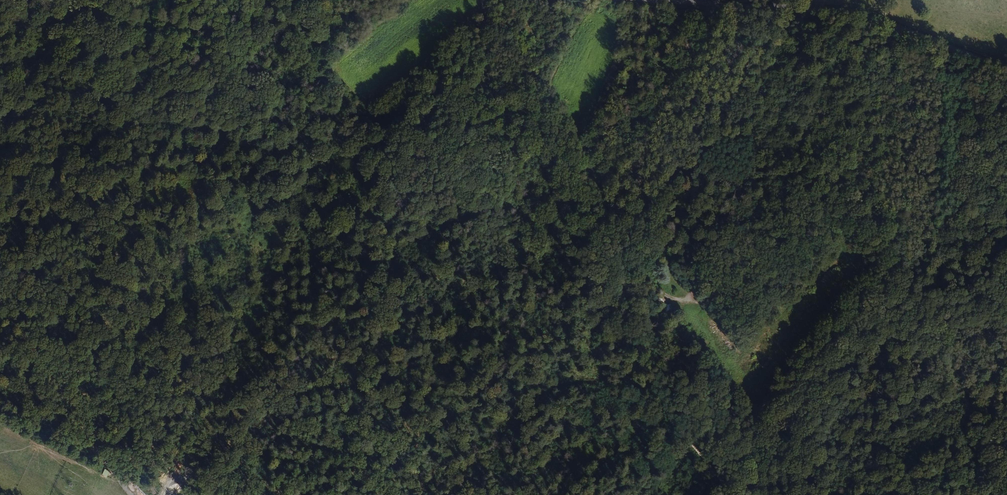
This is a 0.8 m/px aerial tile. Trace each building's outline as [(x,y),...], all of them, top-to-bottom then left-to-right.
[(221,486),(217,482),(203,494),(211,494),(221,486)]
